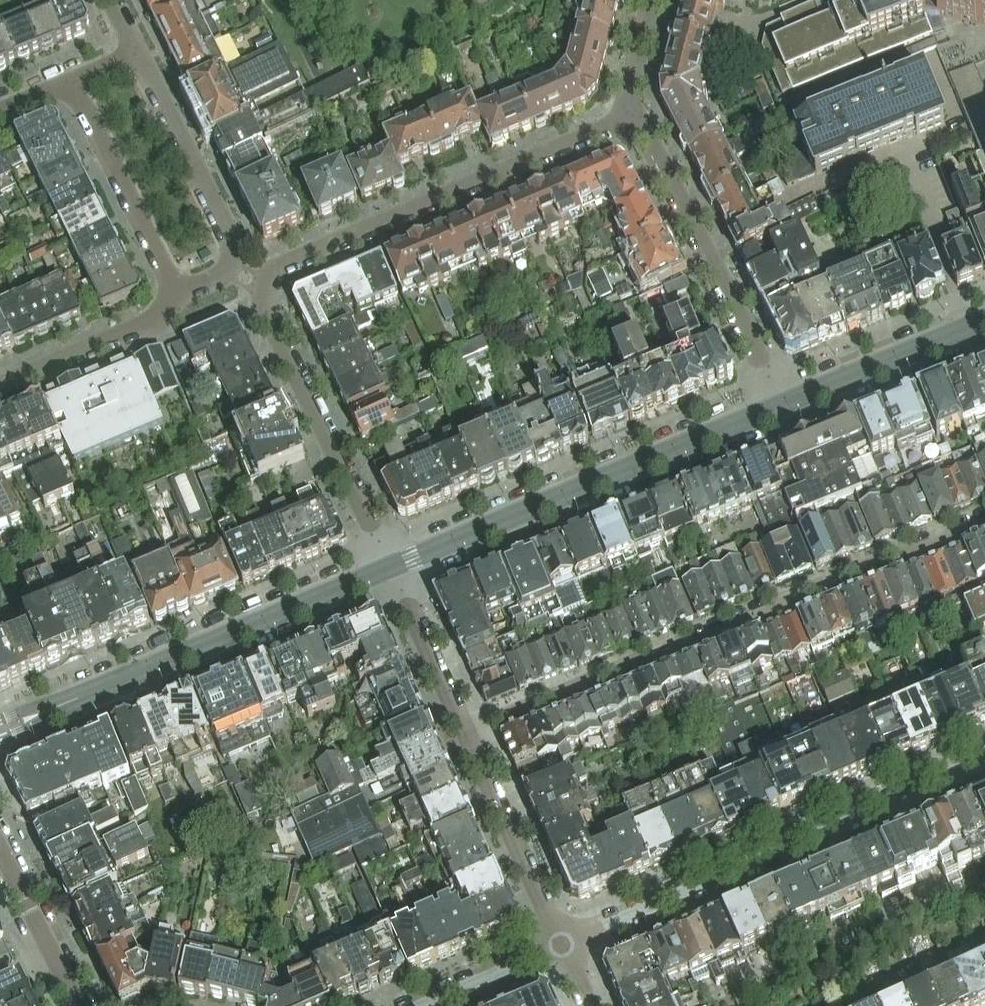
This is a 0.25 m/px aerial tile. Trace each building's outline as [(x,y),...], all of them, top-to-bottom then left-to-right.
[(64,43),(88,33),(90,25),(82,9),(82,6),(80,0),(46,0),(48,6),(64,43)] [(153,15),(184,0),(145,0),(147,3),(147,6),(149,11),(152,13),(153,15)] [(153,15),(153,16),(154,19),(154,22),(157,28),(160,30),(164,40),(209,18),(200,0),(184,0),(153,15)] [(576,28),(611,37),(620,4),(622,5),(624,3),(625,0),(583,0),(582,2),(573,0),(571,0),(568,10),(580,13),(576,28)] [(761,16),(760,16),(759,16),(758,16),(758,17),(757,17),(756,17),(755,17),(754,17),(753,17),(753,18),(752,18),(751,18),(750,18),(749,18),(748,18),(747,18),(746,18),(745,18),(744,18),(743,18),(742,18),(741,18),(740,18),(739,18),(738,18),(737,17),(736,17),(735,17),(734,17),(733,17),(717,12),(718,10),(685,1),(678,26),(754,48),(775,100),(932,36),(918,0),(799,0),(761,16)] [(683,1),(685,1),(723,11),(726,0),(683,0),(683,1)] [(48,6),(25,16),(41,53),(43,52),(46,53),(53,50),(54,48),(64,43),(48,6)] [(251,21),(251,24),(251,26),(267,18),(262,9),(256,11),(254,13),(252,16),(251,18),(251,21)] [(0,27),(17,63),(20,62),(22,63),(29,60),(30,58),(41,53),(25,16),(23,13),(14,17),(15,20),(0,27)] [(560,18),(547,15),(546,20),(559,23),(560,18)] [(175,60),(176,63),(221,42),(209,18),(164,40),(169,49),(169,52),(172,59),(175,60)] [(0,27),(0,72),(5,70),(6,68),(17,63),(0,27)] [(611,37),(576,28),(567,64),(559,74),(591,101),(597,94),(609,49),(610,50),(613,48),(615,41),(613,38),(611,38),(611,37)] [(660,87),(661,94),(702,90),(701,76),(710,39),(675,30),(675,32),(673,31),(670,33),(669,40),(670,42),(672,43),(660,87)] [(187,85),(188,88),(241,62),(229,38),(221,42),(176,63),(181,74),(181,77),(184,83),(187,85)] [(208,82),(190,91),(206,125),(209,131),(212,136),(218,133),(234,125),(239,125),(243,126),(250,122),(251,122),(260,118),(256,110),(251,100),(295,78),(294,77),(279,47),(208,82)] [(453,58),(435,65),(439,73),(456,65),(453,58)] [(953,86),(979,76),(974,65),(948,75),(953,86)] [(752,75),(749,67),(740,70),(743,78),(752,75)] [(218,133),(212,136),(214,142),(227,167),(228,166),(264,148),(261,141),(314,116),(312,113),(371,84),(363,68),(260,118),(251,122),(250,122),(243,126),(239,125),(234,125),(218,133)] [(520,94),(517,95),(531,129),(535,127),(536,129),(539,130),(545,127),(547,124),(546,123),(557,117),(588,105),(591,101),(559,74),(554,79),(538,86),(535,77),(529,75),(514,80),(520,94)] [(779,173),(787,188),(814,177),(815,179),(851,164),(849,161),(855,159),(856,160),(909,139),(908,137),(914,135),(915,137),(944,125),(924,75),(887,89),(886,87),(882,88),(883,90),(864,98),(864,97),(839,108),(835,98),(830,96),(793,111),(791,116),(795,125),(793,126),(805,155),(781,167),(779,173)] [(497,103),(478,111),(475,113),(483,131),(484,131),(490,146),(492,145),(493,147),(496,148),(502,145),(504,142),(503,141),(514,136),(531,129),(517,95),(507,99),(497,76),(487,80),(497,103)] [(958,97),(983,87),(979,76),(953,86),(958,97)] [(774,107),(763,81),(752,85),(763,112),(774,107)] [(984,99),(984,91),(983,87),(958,97),(962,109),(984,99)] [(689,154),(721,138),(704,104),(702,90),(661,94),(662,102),(683,143),(681,144),(680,147),(684,153),(687,154),(688,154),(689,154)] [(446,106),(427,115),(443,152),(453,148),(454,145),(454,143),(460,141),(483,131),(475,113),(478,111),(471,96),(456,102),(451,91),(441,95),(446,106)] [(984,112),(984,99),(962,109),(967,120),(984,112)] [(383,133),(389,149),(392,148),(400,166),(423,157),(424,156),(426,155),(427,157),(430,158),(443,152),(427,115),(409,122),(404,111),(394,115),(398,127),(383,133)] [(984,125),(984,112),(967,120),(971,131),(984,125)] [(15,131),(22,148),(26,154),(65,136),(60,128),(61,125),(58,118),(51,116),(15,131)] [(984,138),(984,125),(971,131),(976,142),(984,138)] [(26,154),(30,163),(37,177),(75,158),(75,157),(75,155),(72,148),(70,147),(65,136),(26,154)] [(702,188),(706,198),(742,179),(733,161),(745,155),(738,141),(726,147),(721,138),(689,154),(704,185),(703,186),(702,188)] [(984,151),(984,138),(976,142),(980,153),(984,151)] [(389,149),(371,157),(367,145),(356,150),(361,161),(347,167),(362,201),(393,187),(394,189),(397,190),(404,187),(405,185),(404,183),(406,182),(399,167),(400,166),(392,148),(389,149)] [(235,181),(239,191),(275,174),(303,161),(300,155),(279,165),(277,161),(273,163),(264,148),(228,166),(228,169),(229,173),(232,179),(235,181)] [(980,153),(975,155),(984,178),(984,151),(980,153)] [(9,165),(20,160),(16,152),(6,157),(9,165)] [(3,195),(15,189),(11,180),(0,158),(0,188),(3,195)] [(75,158),(37,177),(48,200),(87,182),(82,172),(82,169),(79,162),(77,161),(75,158)] [(566,179),(579,208),(602,199),(609,201),(615,213),(644,198),(625,161),(616,158),(566,179)] [(13,172),(24,167),(20,160),(9,165),(13,172)] [(317,213),(320,219),(357,203),(341,164),(303,180),(317,213)] [(777,178),(771,165),(760,170),(766,183),(777,178)] [(239,191),(249,210),(256,226),(263,238),(269,240),(301,227),(292,209),(285,193),(275,174),(239,191)] [(966,182),(964,174),(950,180),(953,187),(966,182)] [(540,216),(546,231),(583,216),(579,208),(566,179),(564,180),(562,179),(555,181),(554,184),(542,189),(552,211),(540,216)] [(706,198),(711,207),(714,209),(716,208),(730,237),(731,237),(763,220),(757,208),(785,195),(778,181),(751,195),(742,179),(706,198)] [(87,182),(48,200),(59,223),(98,204),(97,201),(97,199),(94,192),(92,191),(87,182)] [(981,215),(968,182),(952,189),(984,270),(984,214),(981,215)] [(731,238),(740,255),(791,228),(836,206),(836,205),(848,200),(844,187),(816,197),(815,195),(731,238)] [(506,204),(523,241),(546,231),(540,216),(552,211),(542,189),(519,199),(516,198),(510,201),(509,203),(506,204)] [(32,209),(42,204),(38,196),(28,201),(32,209)] [(12,213),(5,198),(0,200),(0,208),(4,217),(12,213)] [(644,198),(615,213),(621,227),(615,231),(621,241),(622,240),(657,223),(644,198)] [(98,204),(59,223),(70,245),(109,226),(104,216),(104,213),(101,207),(99,205),(98,204)] [(476,217),(493,254),(508,247),(513,259),(528,252),(523,241),(506,204),(476,217)] [(31,219),(27,211),(11,219),(15,227),(31,219)] [(983,277),(961,224),(956,212),(946,216),(951,228),(949,229),(954,242),(941,247),(958,287),(975,280),(983,277)] [(447,230),(462,267),(493,254),(476,217),(447,230)] [(657,223),(622,240),(634,263),(668,247),(662,235),(663,231),(660,226),(657,225),(657,223)] [(114,236),(109,226),(70,245),(81,266),(120,247),(119,246),(119,243),(116,237),(114,236)] [(419,267),(426,282),(429,290),(455,278),(452,271),(462,267),(447,230),(444,231),(441,230),(435,232),(434,235),(423,240),(432,261),(419,267)] [(603,232),(597,236),(604,249),(610,246),(603,232)] [(945,287),(923,232),(892,244),(916,300),(919,299),(920,300),(922,300),(924,300),(926,300),(928,300),(929,299),(931,298),(932,296),(933,295),(934,293),(936,292),(935,291),(945,287)] [(799,299),(794,301),(816,346),(830,340),(829,338),(845,331),(828,287),(824,289),(800,234),(774,246),(799,299)] [(386,256),(401,293),(426,282),(419,267),(432,261),(423,240),(398,250),(395,249),(390,252),(388,255),(386,256)] [(0,262),(17,254),(12,245),(0,251),(0,262)] [(751,276),(776,264),(766,245),(741,257),(751,276)] [(33,263),(43,259),(50,255),(46,247),(29,255),(33,263)] [(81,266),(88,281),(91,287),(130,268),(126,260),(126,258),(123,251),(121,250),(120,247),(81,266)] [(668,247),(634,263),(629,266),(641,290),(673,275),(681,271),(668,247)] [(69,256),(65,248),(55,253),(59,261),(69,256)] [(865,269),(863,270),(882,316),(892,312),(899,311),(905,307),(913,303),(891,251),(863,263),(865,269)] [(50,255),(43,259),(49,272),(57,268),(50,255)] [(356,269),(373,306),(398,295),(382,257),(379,259),(373,259),(368,263),(356,269)] [(794,301),(776,264),(751,276),(769,312),(794,301)] [(91,287),(104,310),(139,295),(140,295),(142,288),(138,281),(136,280),(130,268),(91,287)] [(345,273),(326,281),(332,297),(330,298),(343,326),(354,321),(353,319),(353,317),(352,315),(351,313),(350,311),(348,310),(346,309),(344,308),(342,307),(345,303),(353,299),(358,312),(373,306),(356,269),(350,269),(345,273)] [(882,316),(863,270),(827,285),(828,287),(845,331),(866,323),(872,323),(878,320),(882,316)] [(603,273),(590,279),(599,299),(612,293),(603,273)] [(568,282),(569,285),(573,294),(582,290),(582,275),(568,282)] [(691,289),(685,278),(677,282),(665,287),(669,299),(681,293),(691,289)] [(80,316),(61,279),(41,289),(41,288),(39,289),(58,328),(61,327),(64,327),(70,325),(71,322),(81,318),(80,316)] [(309,331),(313,341),(343,326),(330,298),(332,297),(326,281),(324,282),(318,283),(313,287),(297,294),(294,301),(303,321),(305,327),(309,331)] [(76,298),(87,293),(83,284),(72,290),(76,298)] [(521,316),(507,284),(498,288),(508,311),(512,320),(521,316)] [(620,298),(633,293),(629,284),(617,289),(620,298)] [(573,294),(569,285),(554,291),(558,300),(573,294)] [(19,297),(16,298),(36,338),(39,336),(41,337),(47,334),(49,332),(58,328),(39,289),(19,299),(19,297)] [(551,303),(558,300),(554,291),(547,294),(551,303)] [(76,298),(80,306),(91,301),(87,293),(76,298)] [(551,303),(547,294),(540,297),(544,306),(551,303)] [(439,306),(448,302),(445,295),(436,299),(439,306)] [(532,312),(544,306),(540,297),(527,302),(532,312)] [(16,298),(0,307),(0,320),(14,349),(15,348),(14,347),(17,346),(20,346),(25,344),(27,341),(36,338),(16,298)] [(816,346),(794,301),(769,312),(789,351),(796,354),(796,353),(816,346)] [(448,302),(439,306),(442,312),(451,309),(448,302)] [(532,312),(527,302),(521,304),(525,315),(532,312)] [(680,403),(661,356),(650,360),(639,333),(636,335),(623,305),(613,309),(625,339),(656,413),(657,412),(656,409),(665,406),(666,409),(680,403)] [(388,311),(385,306),(376,311),(383,326),(389,323),(384,313),(388,311)] [(451,309),(442,312),(446,322),(455,318),(451,309)] [(512,320),(508,311),(501,313),(505,322),(512,320)] [(733,373),(732,372),(713,334),(701,339),(689,311),(676,317),(673,318),(704,389),(707,388),(708,391),(730,382),(731,381),(732,380),(733,379),(733,377),(733,376),(733,375),(733,373)] [(505,322),(501,313),(484,321),(487,330),(505,322)] [(371,314),(354,321),(343,326),(313,341),(318,351),(320,357),(324,362),(325,364),(362,346),(354,331),(374,322),(371,314)] [(676,349),(661,356),(680,403),(699,395),(698,392),(704,389),(673,318),(664,322),(676,349)] [(14,349),(0,320),(0,355),(14,349)] [(189,355),(194,364),(247,342),(245,339),(244,333),(240,328),(238,325),(231,321),(204,333),(198,334),(193,338),(183,342),(189,355)] [(487,330),(484,321),(477,324),(481,333),(487,330)] [(404,326),(414,349),(423,345),(412,322),(404,326)] [(505,339),(515,335),(511,326),(502,330),(505,339)] [(626,371),(610,377),(630,422),(630,424),(656,413),(625,339),(614,344),(626,371)] [(251,352),(247,342),(194,364),(197,370),(199,374),(212,367),(219,381),(258,365),(257,362),(255,356),(251,352)] [(331,377),(336,387),(377,368),(400,357),(395,347),(378,356),(371,343),(363,348),(362,346),(325,364),(326,367),(327,373),(331,377)] [(43,404),(66,452),(75,469),(164,432),(151,403),(180,390),(167,358),(163,350),(81,385),(81,384),(61,393),(62,393),(42,402),(43,404)] [(570,367),(563,350),(554,354),(561,371),(570,367)] [(442,361),(429,367),(433,377),(461,364),(455,352),(441,358),(442,361)] [(224,391),(230,404),(269,388),(268,385),(267,379),(263,375),(258,365),(219,381),(210,386),(215,395),(224,391)] [(628,423),(630,422),(610,377),(604,365),(568,380),(593,437),(613,429),(617,431),(627,427),(628,423)] [(974,369),(984,396),(984,365),(974,369)] [(352,409),(385,394),(394,390),(386,374),(381,376),(377,368),(336,387),(341,397),(342,403),(346,408),(348,411),(352,409)] [(944,381),(963,427),(964,427),(968,437),(979,433),(975,422),(984,418),(984,396),(974,369),(944,381)] [(535,384),(536,385),(563,452),(564,452),(563,450),(574,445),(576,446),(577,446),(579,446),(581,446),(582,445),(584,444),(585,443),(586,442),(587,440),(589,439),(568,392),(569,392),(564,379),(550,386),(547,380),(543,379),(535,384)] [(963,427),(944,381),(918,392),(937,438),(963,427)] [(563,452),(536,385),(523,391),(528,403),(513,409),(517,420),(534,463),(536,463),(536,464),(538,463),(540,463),(542,463),(544,463),(545,462),(547,461),(548,460),(550,459),(551,457),(563,452)] [(269,388),(230,404),(219,409),(224,420),(235,414),(242,428),(281,412),(280,409),(278,403),(274,398),(269,388)] [(933,438),(915,394),(880,409),(896,449),(899,457),(910,453),(908,449),(933,438)] [(381,433),(392,428),(394,427),(394,428),(437,408),(432,398),(415,406),(400,414),(397,412),(390,415),(383,400),(355,413),(350,415),(363,441),(381,433)] [(207,418),(201,402),(192,406),(198,421),(207,418)] [(72,494),(56,457),(66,452),(43,404),(41,405),(39,404),(37,404),(36,405),(34,405),(32,406),(30,407),(29,409),(28,410),(19,415),(59,500),(72,494)] [(503,418),(488,424),(509,474),(510,473),(514,475),(518,474),(521,472),(523,468),(534,463),(517,420),(513,409),(512,408),(504,411),(503,418)] [(880,409),(856,418),(867,450),(871,458),(896,449),(880,409)] [(281,412),(242,428),(230,433),(241,459),(294,437),(288,426),(288,424),(288,422),(287,421),(286,419),(285,417),(284,416),(282,414),(281,412)] [(15,475),(30,507),(43,501),(45,506),(59,500),(19,415),(6,420),(5,417),(0,420),(0,443),(15,475)] [(856,418),(765,455),(781,493),(793,521),(794,523),(813,515),(847,501),(857,497),(874,490),(874,489),(883,486),(871,458),(867,450),(856,418)] [(476,434),(460,441),(479,486),(482,485),(483,486),(485,486),(487,486),(488,486),(490,485),(491,485),(493,484),(494,482),(495,481),(495,479),(509,474),(488,424),(486,425),(485,421),(476,424),(476,434)] [(399,444),(392,428),(381,433),(387,449),(399,444)] [(212,442),(207,432),(201,435),(205,445),(212,442)] [(480,488),(479,486),(460,441),(456,432),(444,437),(447,443),(434,448),(455,498),(480,488)] [(974,438),(977,446),(973,448),(984,477),(984,434),(974,438)] [(294,437),(241,459),(251,485),(285,471),(306,462),(305,460),(305,458),(304,456),(303,453),(302,451),(301,450),(299,448),(294,437)] [(431,442),(404,454),(429,509),(455,498),(434,448),(431,442)] [(4,480),(15,475),(0,443),(0,507),(11,530),(12,530),(9,523),(21,518),(4,480)] [(399,444),(387,449),(383,451),(390,463),(378,467),(376,468),(386,487),(386,490),(388,495),(390,496),(400,515),(400,516),(407,518),(429,509),(404,454),(400,444),(399,444)] [(952,454),(948,444),(939,448),(943,458),(952,454)] [(972,504),(984,499),(984,484),(975,460),(964,465),(959,453),(952,456),(957,468),(956,468),(972,504)] [(765,455),(735,468),(752,506),(754,505),(765,533),(793,521),(781,493),(765,455)] [(937,476),(953,512),(972,504),(956,468),(945,472),(941,461),(933,464),(937,476)] [(317,483),(306,462),(285,471),(295,492),(317,483)] [(752,506),(735,468),(729,470),(729,469),(723,471),(724,473),(706,480),(723,518),(752,506)] [(918,483),(934,520),(953,512),(937,476),(927,480),(922,469),(914,472),(918,483)] [(210,473),(199,477),(209,502),(220,497),(210,473)] [(168,485),(180,513),(213,598),(225,593),(228,594),(235,591),(236,589),(239,587),(223,548),(221,548),(218,541),(207,546),(199,527),(213,521),(193,475),(168,485)] [(906,479),(909,486),(917,483),(914,476),(906,479)] [(678,491),(677,492),(692,530),(723,518),(706,480),(692,486),(691,485),(677,490),(678,491)] [(171,493),(167,482),(157,486),(162,497),(171,493)] [(891,495),(878,500),(895,536),(895,537),(913,529),(897,492),(893,482),(886,484),(891,495)] [(298,499),(304,516),(320,554),(342,545),(345,538),(344,538),(328,506),(317,510),(312,495),(321,492),(317,483),(295,492),(298,499)] [(915,485),(897,492),(913,529),(931,522),(915,485)] [(237,491),(241,501),(254,495),(250,486),(237,491)] [(874,490),(857,497),(875,544),(895,536),(878,500),(874,490)] [(692,530),(677,492),(648,504),(664,542),(669,552),(675,568),(685,564),(678,545),(682,543),(679,536),(692,530)] [(279,505),(276,498),(269,501),(272,508),(279,505)] [(648,504),(618,516),(635,554),(639,565),(645,581),(656,577),(652,566),(656,565),(654,558),(669,552),(664,542),(648,504)] [(320,554),(304,516),(292,521),(285,505),(273,510),(279,526),(295,565),(320,554)] [(242,512),(253,537),(269,576),(295,565),(279,526),(267,531),(256,506),(242,512)] [(11,530),(0,507),(0,535),(11,530)] [(101,519),(97,509),(81,516),(85,525),(101,519)] [(855,509),(836,517),(852,554),(870,546),(855,509)] [(213,598),(180,513),(170,517),(186,555),(172,561),(191,607),(195,606),(197,606),(204,604),(205,601),(213,598)] [(606,521),(589,528),(608,573),(609,573),(613,571),(614,574),(639,565),(635,554),(618,516),(618,514),(605,520),(606,521)] [(813,515),(794,523),(799,533),(814,570),(832,562),(817,525),(813,515)] [(836,517),(817,525),(832,562),(852,554),(836,517)] [(754,538),(758,549),(774,587),(811,571),(796,533),(798,533),(793,521),(765,533),(754,538)] [(227,547),(243,585),(243,586),(269,576),(253,537),(241,542),(234,524),(220,530),(227,547)] [(89,537),(83,525),(75,529),(81,541),(89,537)] [(608,573),(589,528),(560,540),(578,585),(579,584),(596,577),(605,600),(618,595),(609,573),(608,573)] [(756,594),(774,587),(758,549),(754,538),(749,540),(753,551),(741,556),(756,594)] [(984,539),(962,547),(977,583),(984,580),(984,541),(984,539)] [(126,540),(114,545),(121,560),(132,555),(126,540)] [(560,540),(534,550),(550,585),(561,612),(564,617),(588,608),(579,584),(578,585),(560,540)] [(36,571),(44,568),(36,545),(27,548),(36,571)] [(731,562),(720,567),(735,603),(754,595),(733,546),(714,554),(717,559),(728,555),(731,562)] [(975,583),(960,548),(942,556),(957,591),(975,583)] [(122,635),(149,624),(129,574),(114,580),(101,549),(85,555),(122,635)] [(550,585),(534,550),(501,564),(516,604),(528,631),(564,617),(561,612),(550,585)] [(696,563),(716,611),(735,603),(720,567),(717,559),(714,554),(708,556),(713,570),(703,574),(698,562),(696,563)] [(89,591),(75,596),(97,646),(122,635),(85,555),(76,559),(89,591)] [(957,591),(942,556),(922,564),(937,599),(957,591)] [(172,561),(170,557),(134,572),(154,623),(157,622),(160,622),(166,620),(168,617),(178,613),(181,613),(187,611),(189,608),(191,607),(172,561)] [(683,582),(697,618),(716,611),(696,563),(688,566),(693,578),(683,582)] [(470,577),(483,607),(484,610),(489,620),(508,613),(517,635),(528,631),(516,604),(501,564),(470,577)] [(918,608),(936,601),(937,600),(937,599),(922,564),(903,572),(918,608)] [(672,629),(692,620),(672,571),(651,580),(655,591),(672,629)] [(51,572),(38,577),(71,656),(97,646),(75,596),(63,601),(51,572)] [(882,580),(897,616),(918,608),(903,572),(882,580)] [(37,612),(26,617),(25,617),(27,622),(47,667),(71,656),(38,577),(25,583),(37,612)] [(436,595),(449,622),(457,639),(465,657),(496,644),(489,626),(487,621),(489,620),(484,610),(483,607),(470,577),(459,582),(438,591),(436,595)] [(882,580),(860,590),(875,627),(876,626),(878,630),(899,623),(897,616),(882,580)] [(635,589),(639,598),(655,636),(672,629),(655,591),(641,597),(637,588),(635,589)] [(621,600),(638,643),(655,636),(639,598),(635,589),(631,590),(633,595),(621,600)] [(875,627),(860,590),(839,598),(853,630),(854,634),(860,649),(869,646),(864,631),(875,627)] [(964,605),(974,630),(984,625),(984,596),(964,605)] [(818,607),(832,639),(853,630),(839,598),(818,607)] [(797,615),(811,648),(811,649),(833,641),(832,639),(818,607),(797,615)] [(617,652),(636,644),(621,608),(601,616),(617,652)] [(578,613),(598,659),(617,652),(601,616),(589,621),(584,610),(578,613)] [(564,632),(579,667),(598,659),(578,613),(571,616),(575,618),(578,626),(564,632)] [(390,641),(379,615),(345,629),(358,655),(362,653),(390,641)] [(811,648),(797,615),(779,623),(799,671),(799,670),(804,668),(798,653),(811,648)] [(543,641),(557,676),(576,668),(562,633),(556,621),(552,623),(557,635),(543,641)] [(12,622),(0,627),(20,679),(30,675),(35,675),(43,672),(46,668),(47,668),(46,667),(47,667),(27,622),(15,628),(12,622)] [(799,671),(779,623),(760,631),(773,659),(774,663),(785,659),(794,678),(801,675),(799,670),(799,671)] [(1,690),(8,687),(11,682),(20,679),(0,627),(0,626),(0,689),(1,690)] [(358,655),(345,629),(320,639),(339,681),(345,678),(346,674),(341,665),(359,658),(358,655)] [(773,659),(760,631),(738,640),(760,690),(768,686),(759,665),(773,659)] [(524,649),(538,684),(557,676),(543,641),(533,645),(528,633),(520,636),(525,649),(524,649)] [(339,681),(320,639),(294,650),(322,713),(335,708),(326,687),(339,681)] [(505,657),(519,691),(538,684),(524,649),(514,653),(508,639),(499,642),(505,657)] [(760,690),(738,640),(717,648),(729,678),(745,671),(754,692),(760,690)] [(366,683),(402,668),(390,641),(362,653),(369,671),(358,675),(357,677),(360,685),(366,683)] [(496,644),(465,657),(473,674),(504,661),(496,644)] [(729,678),(717,648),(696,657),(715,703),(727,698),(720,681),(729,678)] [(968,673),(984,714),(984,648),(962,656),(968,673)] [(848,673),(873,661),(867,649),(842,660),(848,673)] [(322,713),(294,650),(291,651),(292,653),(286,656),(285,654),(268,661),(287,705),(299,700),(308,719),(322,713)] [(696,657),(674,666),(686,696),(687,695),(701,690),(710,711),(717,708),(715,703),(696,657)] [(287,705),(268,661),(242,671),(262,725),(282,717),(283,712),(282,708),(288,706),(287,705)] [(504,663),(504,661),(473,674),(481,692),(511,679),(507,670),(501,672),(498,665),(504,663)] [(686,696),(674,666),(653,675),(665,705),(679,699),(683,708),(691,704),(687,695),(686,696)] [(359,715),(414,692),(410,684),(409,685),(402,668),(366,683),(371,696),(354,703),(359,715)] [(262,725),(242,671),(194,691),(222,759),(269,740),(262,725)] [(830,706),(856,695),(846,672),(832,678),(833,681),(821,686),(830,706)] [(962,735),(984,725),(984,714),(968,673),(943,684),(945,688),(942,690),(962,735)] [(665,705),(653,675),(630,684),(643,714),(665,705)] [(511,679),(481,692),(487,705),(517,693),(511,679)] [(608,693),(620,724),(643,714),(630,684),(608,693)] [(918,700),(937,746),(962,735),(942,690),(918,700)] [(389,734),(425,719),(414,692),(359,715),(365,728),(382,721),(389,734)] [(586,702),(599,733),(620,724),(608,693),(586,702)] [(164,705),(166,708),(186,759),(200,753),(202,757),(214,752),(190,694),(164,705)] [(891,712),(910,757),(937,746),(918,700),(891,712)] [(599,733),(586,702),(564,712),(577,742),(575,743),(580,755),(585,753),(580,741),(599,733)] [(729,768),(754,824),(780,813),(760,768),(758,762),(759,761),(734,702),(706,714),(729,768)] [(141,714),(141,718),(160,769),(173,764),(176,768),(188,763),(186,759),(166,708),(157,712),(152,709),(141,714)] [(577,742),(564,712),(543,720),(556,751),(558,750),(563,761),(570,758),(565,747),(575,743),(577,742)] [(867,723),(885,768),(910,757),(891,712),(867,723)] [(115,726),(136,779),(147,775),(150,779),(162,774),(160,769),(141,718),(131,722),(130,719),(115,726)] [(376,755),(381,765),(435,741),(425,719),(389,734),(376,740),(382,753),(376,755)] [(556,751),(543,720),(521,729),(542,780),(547,778),(544,771),(550,768),(544,756),(556,751)] [(690,720),(681,723),(686,737),(695,733),(690,720)] [(860,778),(885,768),(867,723),(841,734),(860,778)] [(133,780),(136,779),(115,726),(83,739),(105,785),(106,787),(120,781),(135,818),(148,813),(133,780)] [(542,780),(521,729),(502,737),(524,788),(542,780)] [(809,743),(830,792),(857,780),(835,729),(810,740),(811,742),(809,743)] [(667,736),(658,740),(661,747),(671,743),(667,736)] [(91,791),(105,785),(83,739),(59,749),(85,811),(97,806),(91,791)] [(449,774),(435,741),(381,765),(359,775),(364,787),(399,773),(407,792),(449,774)] [(784,754),(805,803),(830,792),(809,743),(784,754)] [(321,747),(308,753),(315,767),(327,761),(321,747)] [(59,749),(32,760),(61,822),(85,811),(59,749)] [(758,762),(760,768),(780,813),(805,803),(784,754),(782,751),(759,761),(758,762)] [(359,775),(349,753),(316,767),(329,797),(318,802),(325,815),(363,797),(360,789),(364,787),(359,775)] [(21,801),(36,832),(61,822),(32,760),(12,769),(11,769),(9,776),(9,777),(21,801)] [(542,780),(524,788),(536,815),(582,796),(576,781),(587,776),(581,763),(547,778),(542,780)] [(221,764),(211,768),(217,783),(226,779),(230,788),(242,784),(235,767),(224,772),(221,764)] [(700,770),(728,836),(754,824),(729,768),(716,773),(712,765),(700,770)] [(220,834),(191,766),(184,768),(186,782),(218,835),(220,834)] [(728,836),(700,770),(674,781),(702,847),(728,836)] [(460,796),(449,774),(407,792),(412,804),(400,809),(405,820),(460,796)] [(702,847),(674,781),(649,792),(678,857),(702,847)] [(262,812),(251,783),(236,789),(247,818),(262,812)] [(319,798),(314,785),(295,792),(301,806),(319,798)] [(176,801),(170,786),(160,790),(166,805),(176,801)] [(546,840),(579,827),(593,821),(588,808),(600,803),(594,790),(582,796),(536,815),(546,840)] [(624,812),(650,871),(668,863),(668,862),(678,857),(649,792),(622,803),(625,812),(624,812)] [(470,820),(460,796),(405,820),(411,834),(421,829),(426,840),(470,820)] [(325,815),(318,802),(292,814),(314,867),(354,850),(381,838),(363,797),(325,815)] [(973,803),(984,829),(984,798),(973,803)] [(948,814),(972,867),(984,861),(982,854),(984,852),(984,829),(973,803),(948,814)] [(91,822),(85,811),(61,822),(36,832),(48,857),(93,837),(123,824),(117,810),(91,822)] [(610,844),(625,882),(650,871),(624,812),(616,816),(623,830),(607,837),(610,844)] [(948,814),(922,826),(942,872),(943,877),(958,871),(958,873),(972,867),(948,814)] [(397,839),(387,817),(376,821),(386,843),(397,839)] [(439,866),(439,865),(482,845),(470,820),(426,840),(434,858),(428,861),(427,857),(414,863),(416,868),(421,874),(439,866)] [(942,872),(922,826),(878,845),(899,892),(918,885),(916,881),(942,872)] [(579,827),(546,840),(558,867),(585,855),(590,853),(579,827)] [(223,852),(256,855),(246,829),(227,837),(228,841),(220,845),(223,852)] [(98,849),(93,837),(48,857),(60,882),(153,839),(150,832),(139,837),(136,832),(98,849)] [(381,838),(354,850),(361,868),(389,856),(381,838)] [(72,905),(116,886),(110,874),(148,857),(145,851),(156,846),(153,839),(60,882),(72,905)] [(625,882),(610,844),(590,853),(585,855),(600,892),(625,882)] [(439,865),(439,866),(449,890),(493,871),(482,845),(439,865)] [(878,845),(851,856),(869,896),(880,892),(883,899),(899,892),(878,845)] [(166,861),(159,846),(150,850),(157,865),(166,861)] [(202,870),(206,849),(188,855),(190,863),(198,860),(202,870)] [(328,866),(332,877),(357,866),(352,855),(328,866)] [(570,895),(580,901),(600,892),(585,855),(558,867),(570,895)] [(869,896),(851,856),(827,867),(848,915),(865,908),(861,900),(869,896)] [(289,884),(292,867),(276,865),(273,881),(289,884)] [(827,867),(801,878),(819,918),(829,914),(832,922),(848,915),(827,867)] [(402,887),(434,963),(458,952),(447,928),(444,929),(435,909),(433,910),(423,915),(410,885),(423,880),(421,874),(416,868),(399,875),(404,886),(402,887)] [(306,874),(295,871),(285,921),(295,923),(292,915),(306,874)] [(467,912),(470,911),(507,897),(506,895),(505,896),(493,871),(449,890),(450,892),(457,889),(467,912)] [(819,918),(801,878),(776,889),(797,938),(814,930),(810,922),(819,918)] [(358,936),(378,983),(380,986),(405,975),(401,966),(387,934),(364,883),(351,889),(370,931),(358,936)] [(122,886),(73,909),(76,913),(78,914),(76,915),(76,916),(76,917),(76,918),(76,919),(77,920),(79,921),(80,921),(81,921),(81,923),(86,934),(134,911),(138,905),(134,898),(129,900),(122,886)] [(385,919),(408,974),(409,975),(419,971),(418,970),(434,963),(402,887),(393,891),(402,912),(385,919)] [(164,889),(147,897),(149,901),(166,894),(164,889)] [(776,889),(751,900),(768,940),(778,936),(781,944),(797,938),(776,889)] [(447,928),(458,952),(484,941),(476,924),(470,911),(467,912),(468,913),(463,915),(457,901),(443,907),(436,891),(427,895),(433,910),(435,909),(444,929),(447,928)] [(513,910),(507,897),(470,911),(476,924),(512,910),(513,910)] [(724,911),(742,951),(768,940),(751,900),(724,911)] [(347,910),(341,913),(344,921),(343,924),(343,926),(352,922),(347,910)] [(512,910),(476,924),(484,941),(513,929),(514,929),(518,922),(516,921),(512,910)] [(141,926),(134,911),(86,934),(100,962),(135,943),(148,937),(160,940),(162,929),(163,925),(150,932),(146,923),(141,926)] [(724,911),(700,922),(721,970),(734,964),(735,968),(746,963),(741,952),(742,951),(724,911)] [(331,1005),(336,1005),(350,1000),(348,996),(355,994),(335,946),(336,946),(324,919),(315,923),(319,931),(318,936),(323,950),(310,956),(315,968),(331,1005)] [(726,982),(721,970),(700,922),(671,935),(690,977),(691,976),(693,982),(695,981),(696,984),(713,977),(717,986),(726,982)] [(160,940),(153,971),(149,992),(161,994),(161,996),(168,998),(170,996),(175,998),(187,941),(174,939),(175,931),(162,929),(160,940)] [(886,934),(872,940),(875,949),(890,943),(886,934)] [(192,935),(180,991),(208,997),(208,996),(218,956),(220,941),(192,935)] [(646,946),(660,979),(662,983),(665,981),(666,985),(671,986),(671,984),(690,977),(671,935),(646,946)] [(335,946),(355,994),(358,993),(359,996),(370,992),(368,988),(378,983),(358,936),(336,946),(335,946)] [(12,964),(0,940),(0,969),(12,964)] [(138,997),(149,992),(153,971),(145,965),(135,943),(100,962),(119,1003),(124,1001),(125,1001),(127,1001),(128,1001),(130,1000),(131,1000),(133,999),(134,998),(135,996),(137,995),(138,997)] [(969,951),(984,987),(984,945),(969,951)] [(248,1005),(261,1005),(272,968),(259,965),(264,949),(252,946),(247,962),(245,961),(235,1003),(248,1005)] [(646,946),(606,963),(603,970),(617,998),(660,979),(646,946)] [(295,995),(294,992),(281,997),(276,986),(279,985),(279,980),(288,976),(285,967),(291,964),(283,948),(280,949),(278,955),(281,961),(272,968),(261,1005),(300,1005),(295,995)] [(963,1005),(984,1005),(984,987),(969,951),(944,962),(963,1005)] [(245,961),(218,956),(208,996),(235,1003),(245,961)] [(924,976),(917,962),(910,965),(917,979),(924,976)] [(924,987),(932,1005),(963,1005),(944,962),(938,964),(944,977),(924,987)] [(755,979),(749,967),(742,970),(748,982),(755,979)] [(295,995),(300,1005),(330,1005),(331,1005),(315,968),(289,979),(294,992),(295,995)] [(27,1001),(25,997),(27,994),(24,988),(21,987),(15,975),(0,982),(0,1005),(15,1005),(27,1001)] [(681,1002),(686,1000),(683,992),(675,995),(671,986),(666,985),(665,981),(662,983),(660,979),(617,998),(621,1005),(672,1005),(681,1002)] [(693,982),(689,983),(692,990),(694,996),(700,994),(696,984),(695,981),(693,982)] [(902,1005),(932,1005),(924,987),(898,998),(902,1005)] [(546,991),(542,989),(541,991),(513,1003),(514,1005),(555,1005),(550,996),(551,993),(546,991)]
